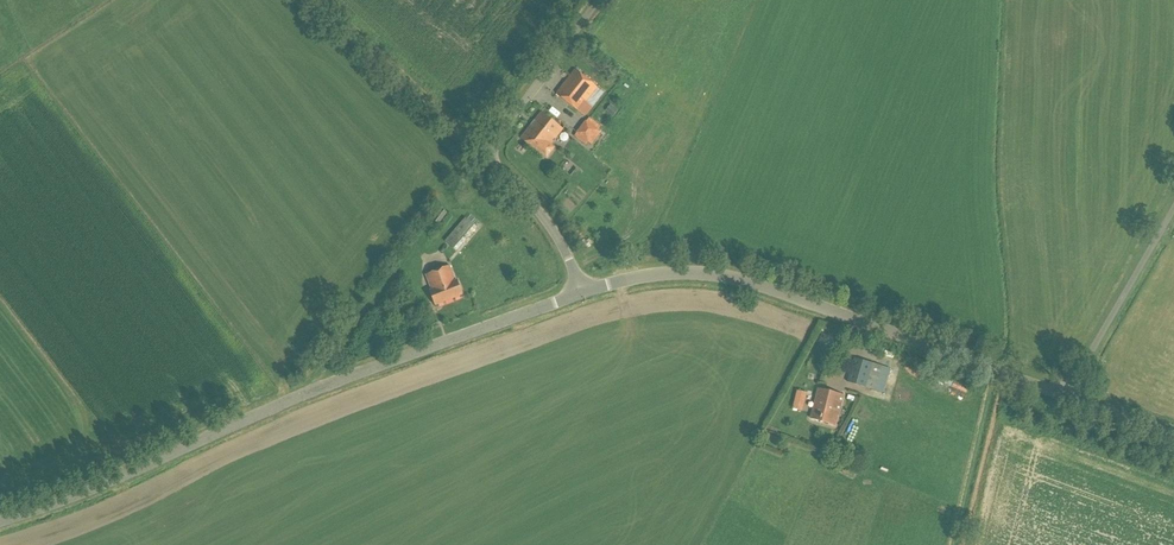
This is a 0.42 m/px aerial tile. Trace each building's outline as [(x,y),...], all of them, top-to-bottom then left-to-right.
[(605,78),(611,69),(589,52),(583,59),(605,78)] [(585,117),(592,107),(604,92),(597,87),(575,69),(555,93),(585,117)] [(546,158),(554,148),(550,145),(562,130),(541,113),(521,138),(546,158)] [(578,136),(593,148),(608,130),(594,118),(578,136)] [(441,209),(433,220),(438,223),(446,213),(441,209)] [(456,251),(468,238),(477,228),(465,217),(445,241),(456,251)] [(456,280),(450,265),(425,275),(430,290),(429,291),(435,305),(462,295),(457,280),(456,280)] [(874,390),(881,366),(853,358),(847,382),(874,390)] [(888,359),(887,365),(898,368),(900,362),(888,359)] [(953,380),(947,377),(945,383),(951,386),(953,380)] [(835,425),(843,395),(818,389),(810,419),(835,425)] [(807,411),(811,391),(801,390),(797,409),(807,411)] [(911,491),(907,497),(916,503),(920,497),(911,491)]
